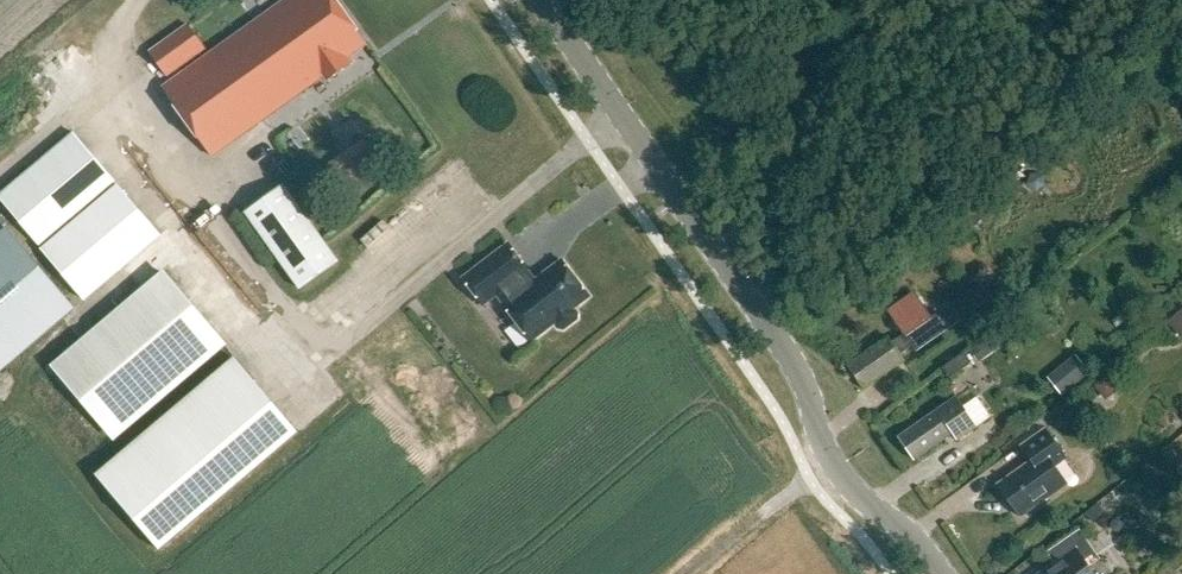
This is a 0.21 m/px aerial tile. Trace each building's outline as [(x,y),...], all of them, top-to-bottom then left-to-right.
[(328,81),(348,67),(344,62),(366,45),(334,0),(287,0),(163,88),(211,156),(324,76),(328,81)] [(189,26),(150,53),(167,76),(205,49),(189,26)] [(85,301),(161,236),(118,185),(117,186),(114,183),(115,182),(74,134),(0,197),(0,198),(40,245),(43,248),(41,250),(85,301)] [(339,179),(374,154),(365,139),(329,165),(339,179)] [(339,262),(283,184),(244,212),(300,290),(339,262)] [(75,310),(75,309),(7,229),(0,235),(0,373),(75,310)] [(509,244),(463,279),(484,306),(498,295),(505,304),(503,305),(532,342),(555,324),(559,329),(564,329),(577,319),(578,314),(575,309),(590,297),(562,260),(533,282),(526,273),(529,271),(509,244)] [(54,364),(115,436),(223,345),(162,273),(54,364)] [(848,366),(864,389),(865,388),(903,361),(900,355),(912,347),(916,352),(994,298),(983,283),(932,318),(916,295),(889,314),(904,335),(892,344),(888,338),(849,365),(848,366)] [(950,378),(971,364),(965,355),(944,369),(950,378)] [(1049,380),(1062,396),(1090,373),(1078,357),(1049,380)] [(99,479),(160,551),(298,433),(237,361),(99,479)] [(900,438),(915,461),(954,434),(959,441),(979,427),(959,398),(900,438)] [(999,485),(1022,518),(1068,484),(1055,466),(1067,458),(1046,429),(1022,447),(1032,461),(999,485)] [(1098,504),(1086,513),(1094,522),(1105,513),(1098,504)] [(1043,573),(1094,573),(1077,550),(1043,573)]
